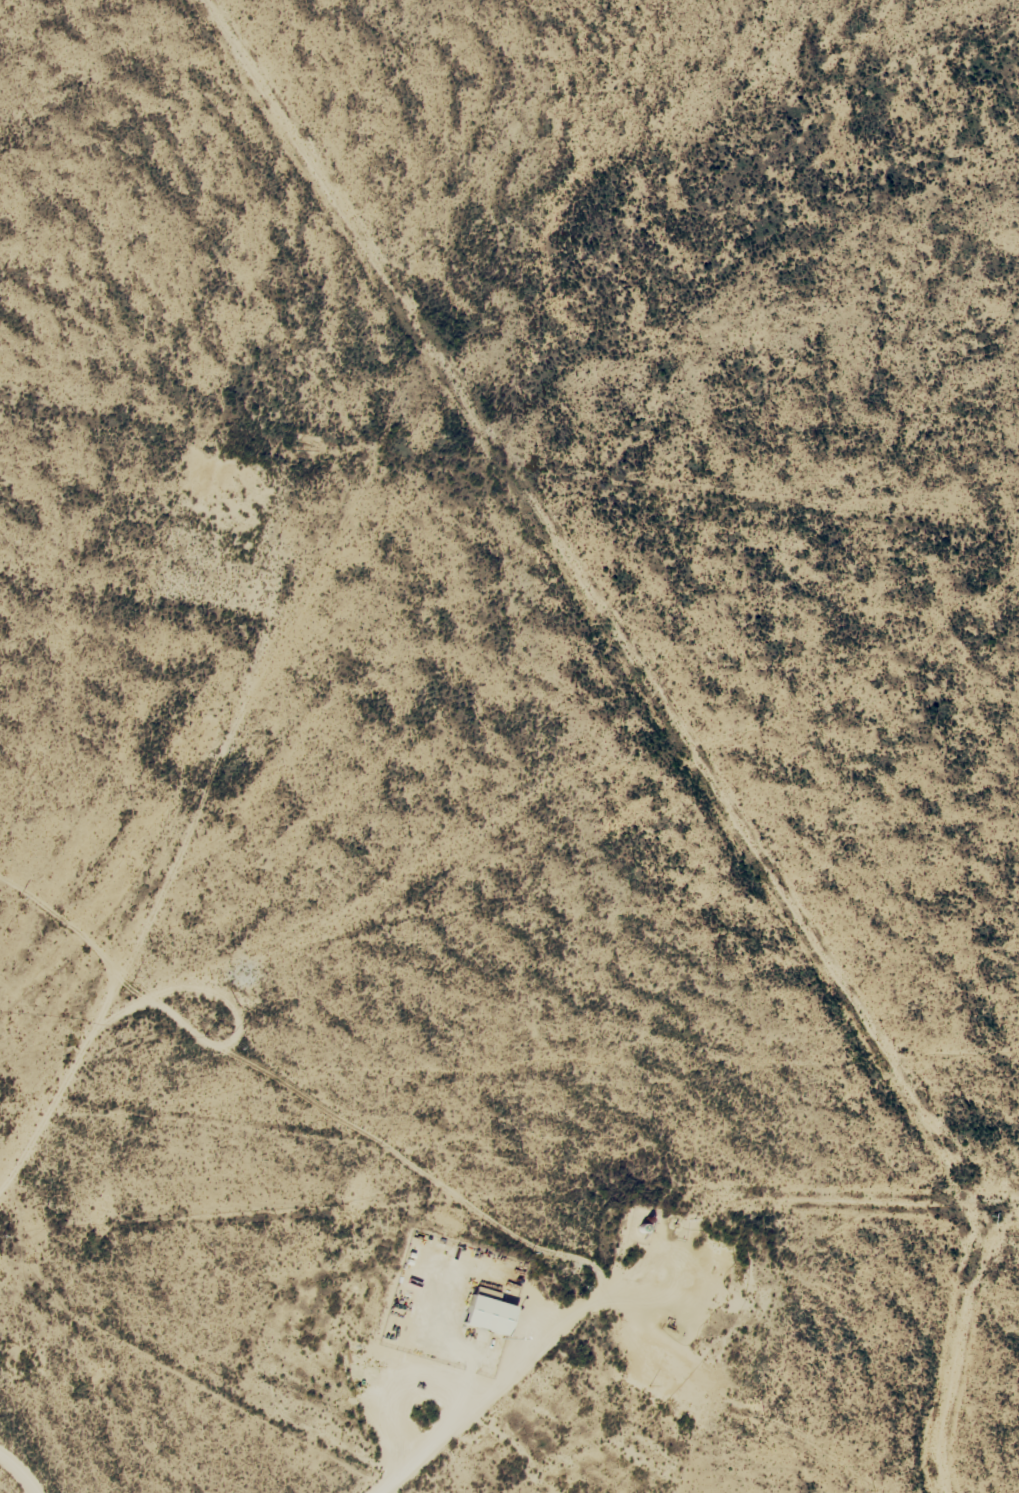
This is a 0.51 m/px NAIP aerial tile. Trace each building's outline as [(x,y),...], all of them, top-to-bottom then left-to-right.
[(521,1307),(474,1294),(466,1324),(513,1337),(521,1307)]
